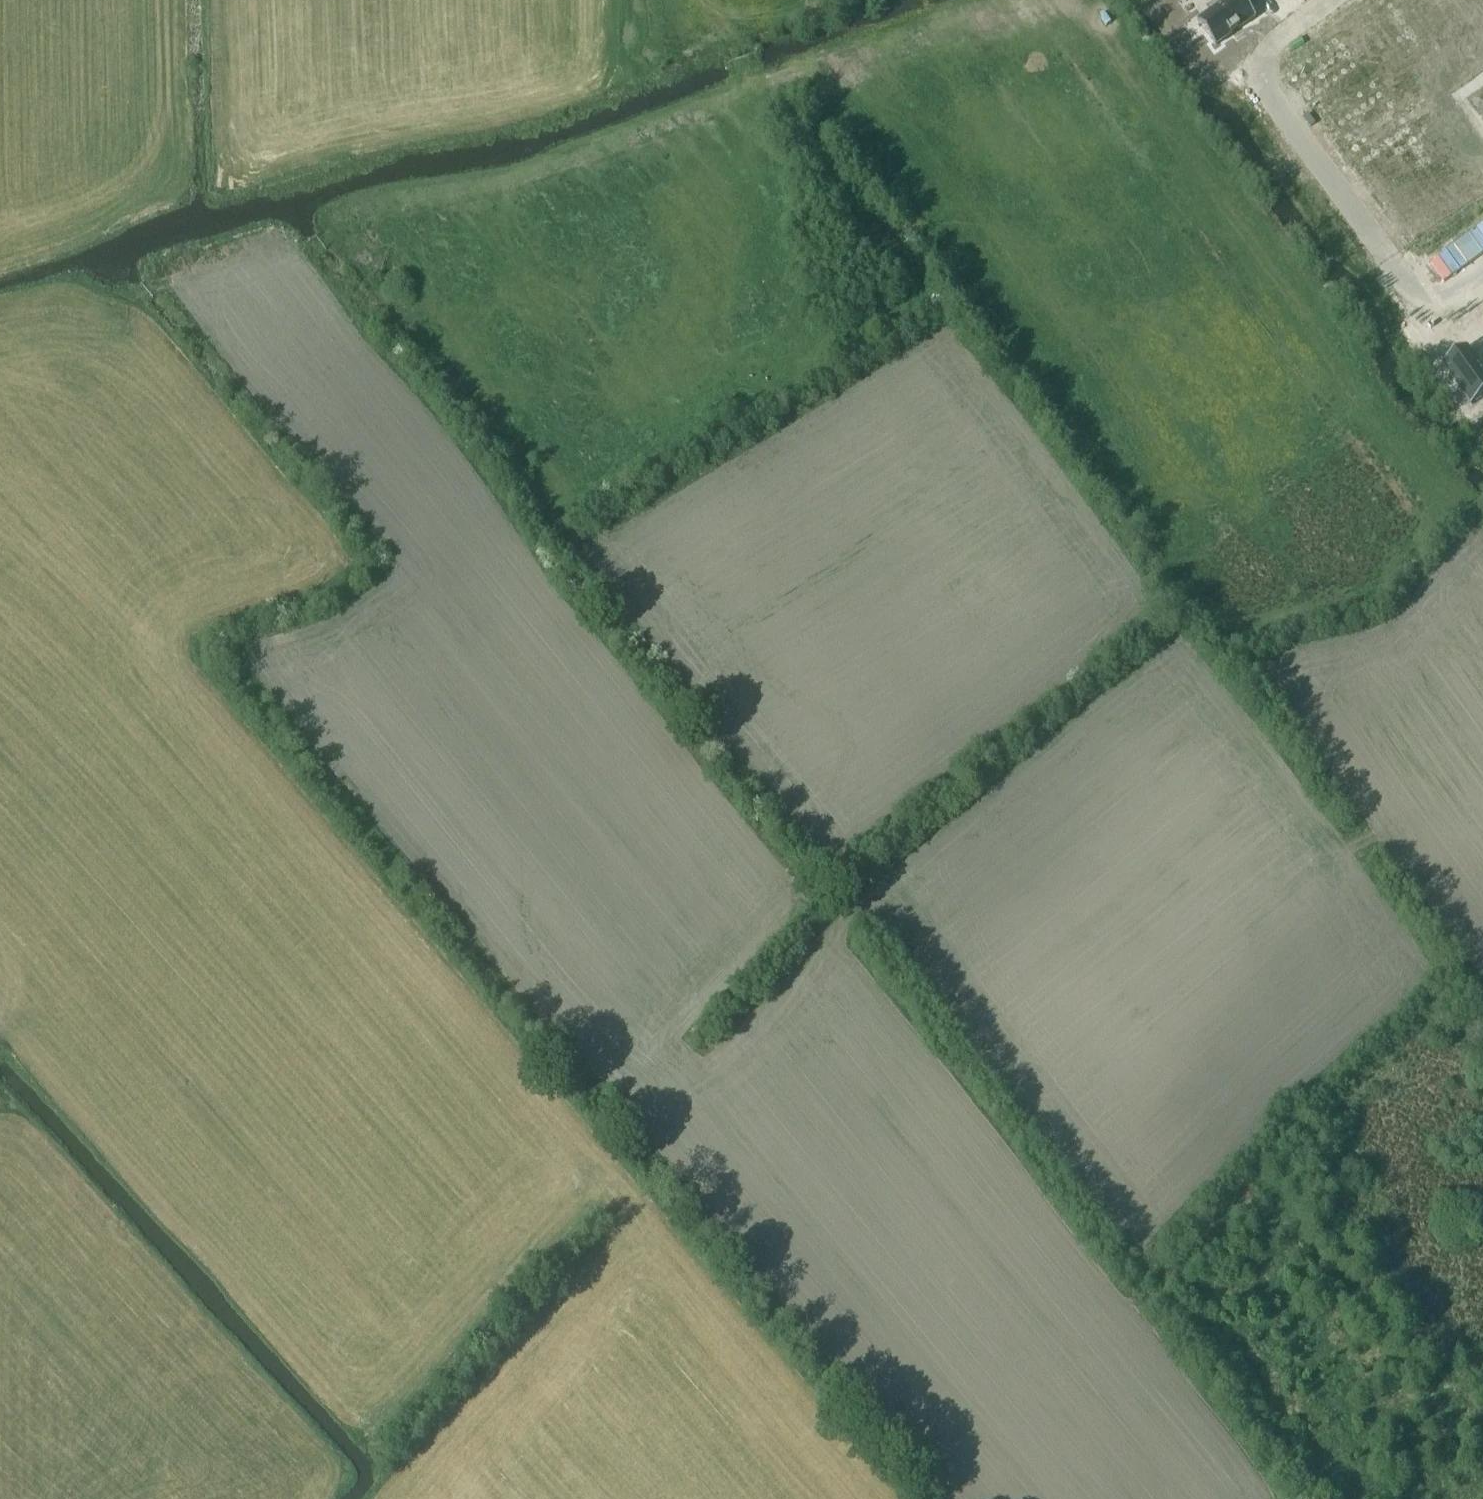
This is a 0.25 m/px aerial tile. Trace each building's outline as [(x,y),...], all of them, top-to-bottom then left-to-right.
[(1207,8),(1210,12),(1198,21),(1216,46),(1256,16),(1247,4),(1252,0),(1218,0),(1207,8)] [(1388,4),(1415,40),(1434,27),(1414,0),(1393,0),(1388,4)] [(1434,27),(1452,13),(1442,0),(1414,0),(1434,27)] [(1357,67),(1340,43),(1301,71),(1318,95),(1357,67)] [(1337,124),(1351,143),(1387,116),(1374,98),(1337,124)] [(1387,116),(1351,143),(1364,161),(1401,135),(1387,116)] [(1434,181),(1421,163),(1384,189),(1398,208),(1434,181)] [(1448,200),(1434,181),(1398,208),(1411,226),(1448,200)] [(1442,364),(1470,403),(1482,393),(1482,371),(1465,347),(1442,364)]
